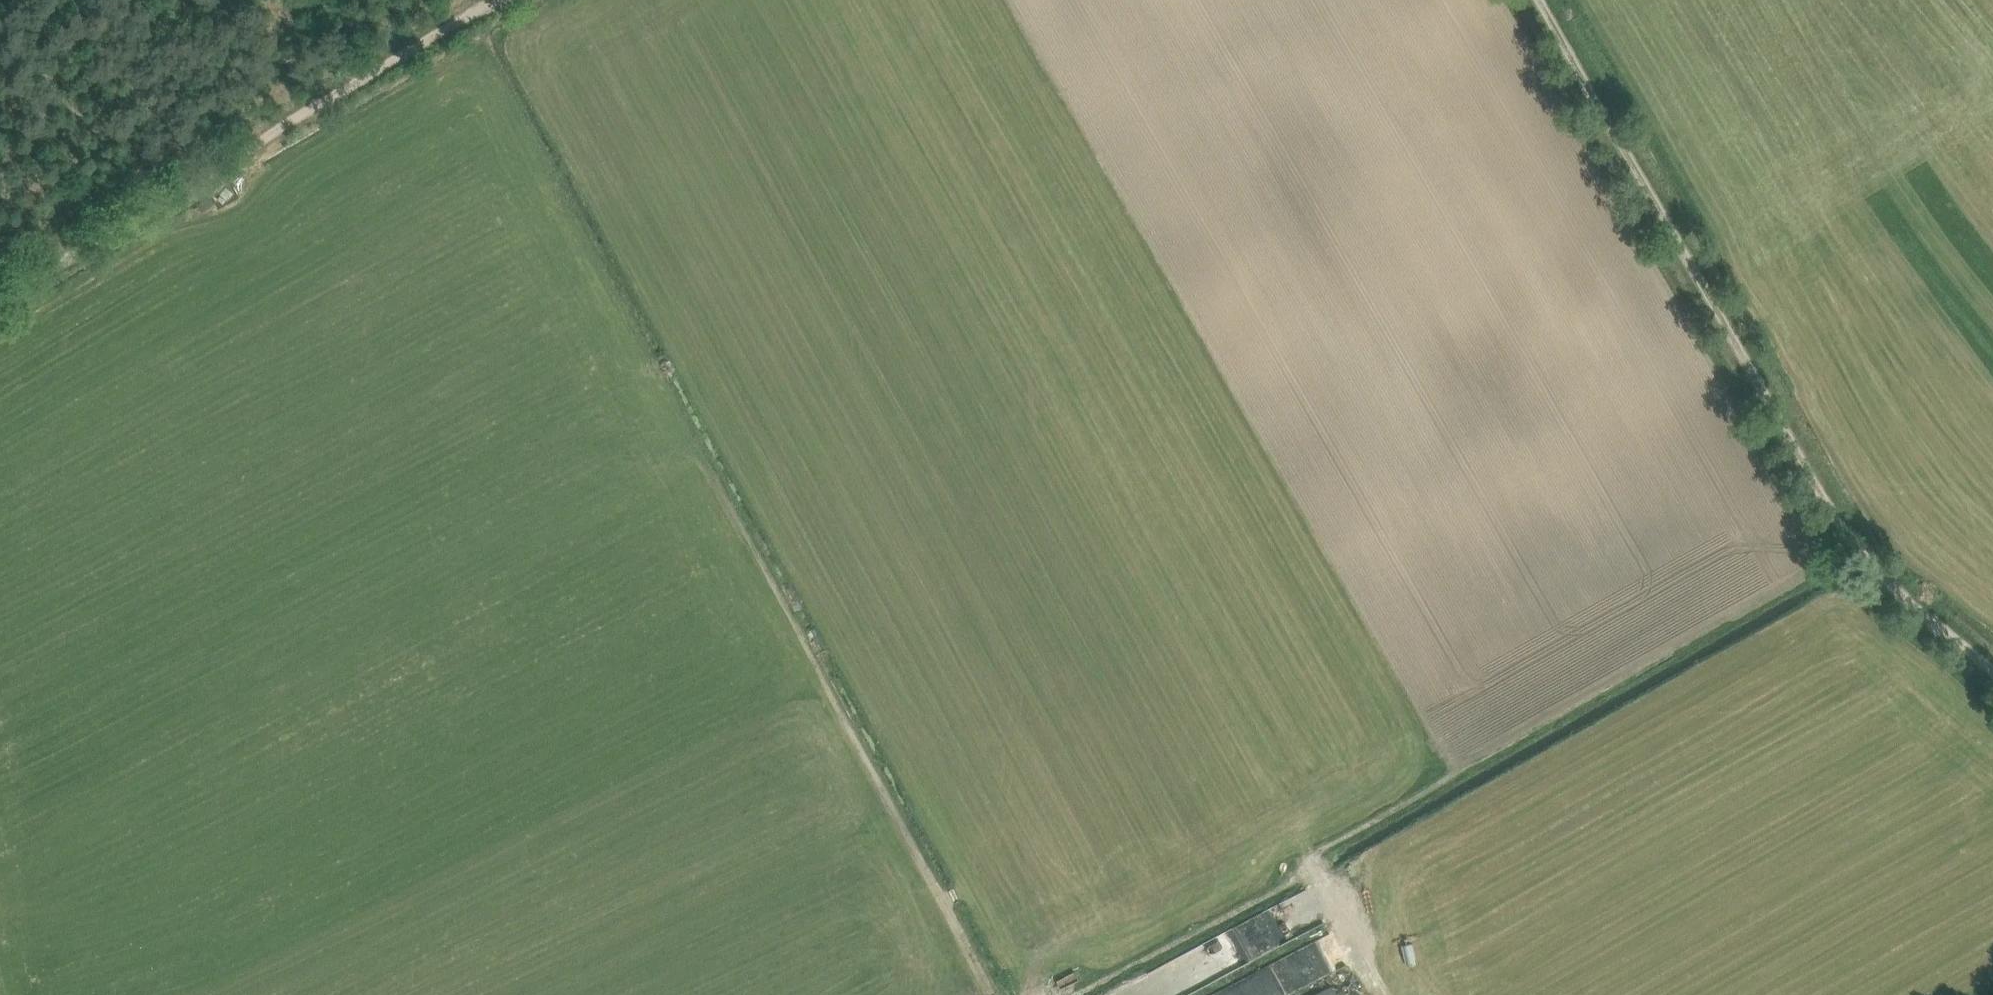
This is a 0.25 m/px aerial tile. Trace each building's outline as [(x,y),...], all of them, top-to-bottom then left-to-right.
[(1298,897),(1222,931),(1226,939),(1238,933),(1252,964),(1315,935),(1298,897)] [(1331,987),(1316,994),(1336,994),(1331,987)]
